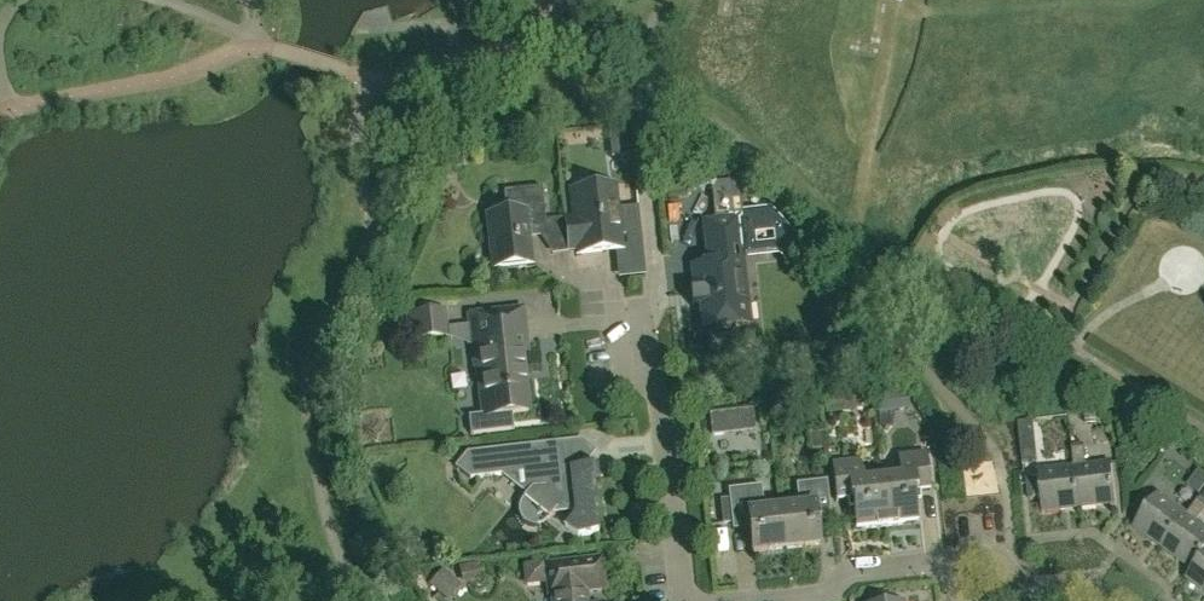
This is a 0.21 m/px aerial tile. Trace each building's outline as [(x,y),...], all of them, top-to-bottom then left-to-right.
[(493,267),(531,262),(527,229),(546,227),(541,188),(504,192),(507,218),(488,220),(493,267)] [(638,207),(617,209),(615,190),(595,193),(594,188),(573,190),(576,220),(566,221),(569,251),(579,250),(580,258),(601,256),(601,250),(621,248),(620,236),(641,234),(638,207)] [(702,331),(714,330),(714,331),(715,333),(717,335),(719,337),(721,338),(723,339),(726,339),(729,338),(731,336),(733,334),(735,331),(735,329),(735,327),(748,326),(746,306),(748,306),(745,283),(742,284),(738,251),(746,250),(743,218),(703,223),(707,265),(691,267),(694,294),(698,293),(702,331)] [(409,342),(450,337),(447,309),(406,314),(409,342)] [(529,413),(522,353),(526,352),(521,311),(470,317),(474,358),(478,358),(485,416),(470,417),(472,436),(515,431),(513,415),(529,413)] [(1071,447),(1074,467),(1078,509),(1115,505),(1110,463),(1086,466),(1083,445),(1071,447)] [(526,488),(529,491),(522,500),(520,504),(519,508),(519,512),(520,516),(522,520),(525,523),(528,525),(532,526),(536,526),(540,526),(544,524),(547,521),(555,512),(557,514),(575,512),(575,514),(565,527),(578,537),(598,534),(591,468),(560,472),(557,449),(531,452),(530,446),(467,453),(470,479),(524,473),(526,488)] [(899,479),(881,481),(886,524),(917,521),(915,501),(917,501),(916,493),(930,491),(926,453),(897,456),(899,479)] [(886,524),(881,481),(862,483),(860,460),(832,463),(836,501),(850,500),(851,509),(852,509),(854,528),(886,524)] [(1078,509),(1074,467),(1038,471),(1039,478),(1027,480),(1029,500),(1041,498),(1042,513),(1078,509)] [(798,507),(781,509),(785,549),(819,546),(816,522),(830,520),(826,482),(795,485),(798,507)] [(785,549),(781,509),(763,510),(761,486),(727,490),(731,524),(748,522),(752,553),(785,549)] [(1163,549),(1188,515),(1158,493),(1153,500),(1145,493),(1133,509),(1142,516),(1133,527),(1163,549)] [(1188,515),(1163,549),(1191,570),(1203,553),(1203,527),(1197,522),(1203,513),(1203,502),(1200,499),(1188,515)] [(1191,570),(1186,578),(1203,592),(1203,553),(1191,570)] [(584,591),(604,589),(601,560),(546,566),(549,595),(553,594),(553,600),(586,600),(584,591)] [(888,592),(868,594),(869,600),(889,600),(888,592)]
